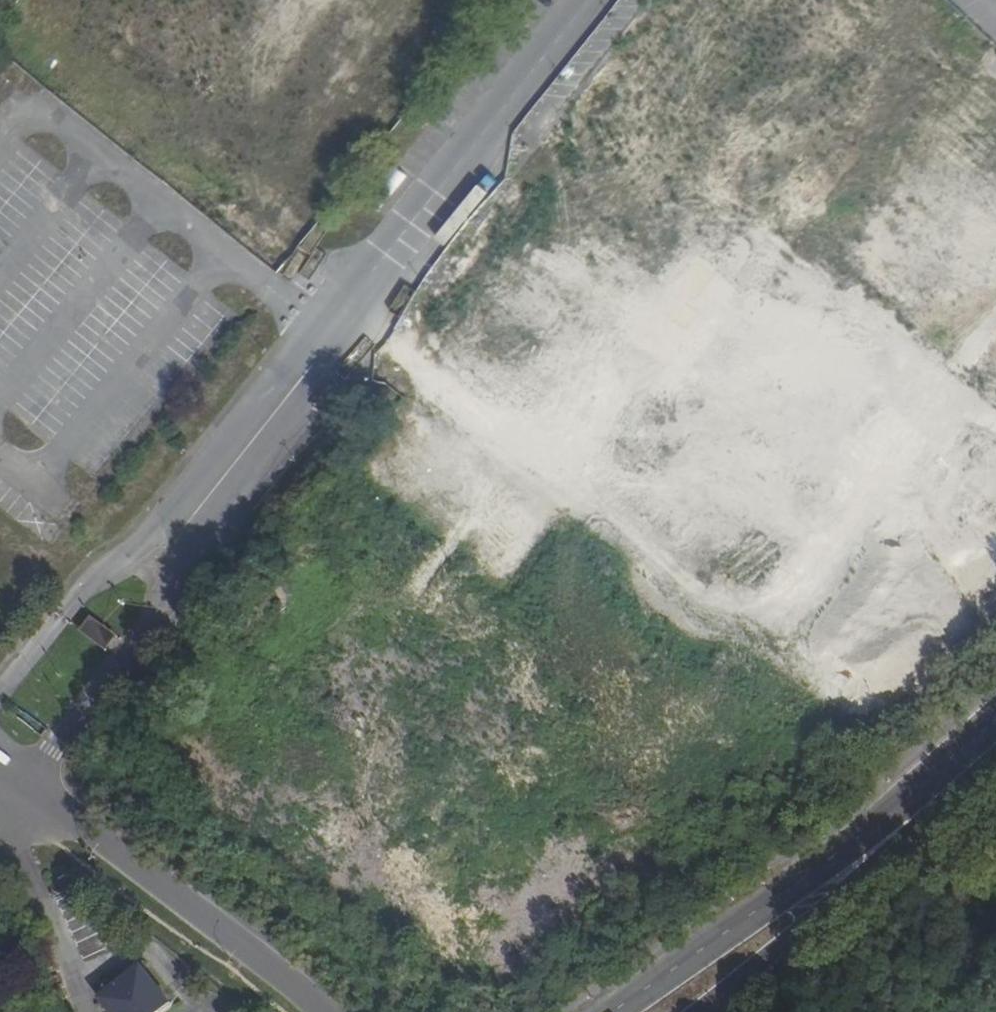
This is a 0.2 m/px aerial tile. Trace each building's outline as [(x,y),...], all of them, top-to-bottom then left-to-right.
[(110,631),(90,616),(79,631),(98,646),(110,631)] [(110,631),(98,646),(105,651),(117,636),(110,631)] [(100,1001),(108,1011),(164,1011),(170,1007),(141,969),(100,1001)]
